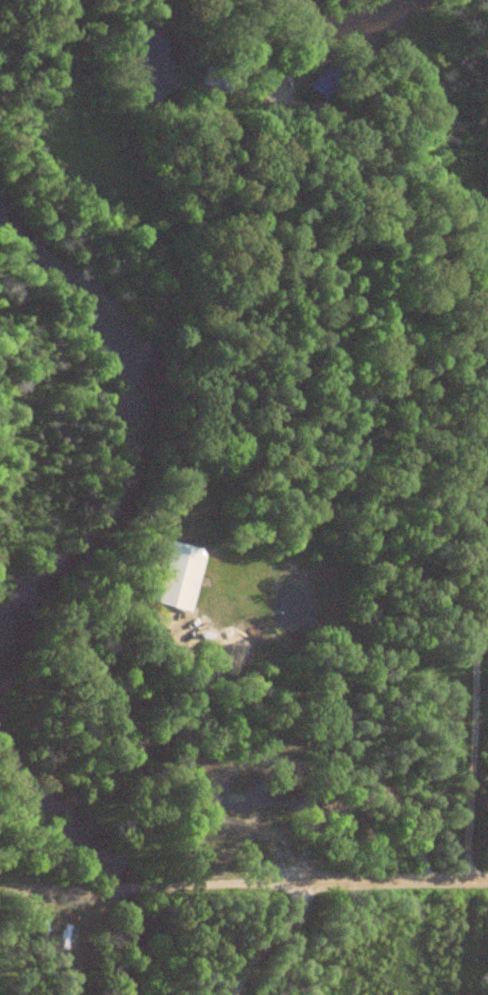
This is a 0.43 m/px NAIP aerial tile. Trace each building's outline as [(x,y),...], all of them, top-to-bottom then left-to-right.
[(307,76),(310,97),(330,94),(327,73),(307,76)] [(206,848),(211,856),(228,846),(224,838),(206,848)]
